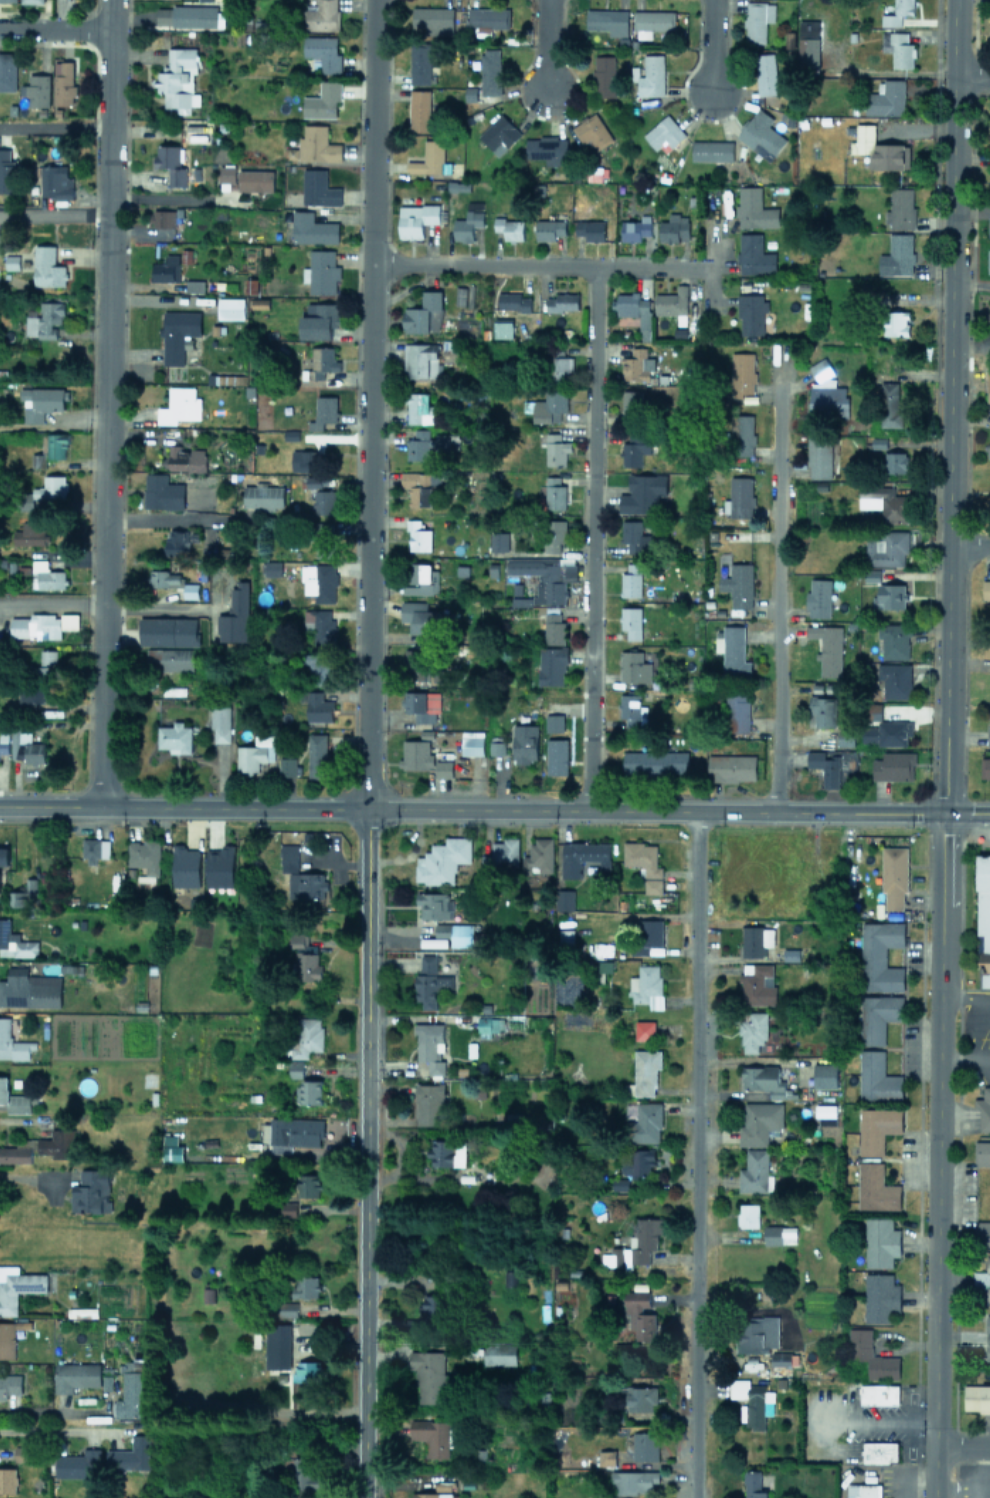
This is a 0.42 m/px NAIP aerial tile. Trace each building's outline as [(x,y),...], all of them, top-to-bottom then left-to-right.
[(338,0),(315,0),(315,9),(306,9),(305,30),(338,31),(338,0)] [(894,13),(881,13),(881,26),(901,26),(901,14),(913,14),(913,0),(894,0),(894,13)] [(773,1),(745,1),(745,42),(765,42),(765,22),(773,22),(773,1)] [(452,6),(411,6),(411,27),(452,27),(452,6)] [(509,7),(467,7),(467,28),(509,28),(509,7)] [(627,33),(627,8),(587,8),(587,33),(627,33)] [(674,29),(674,9),(633,9),(633,29),(674,29)] [(798,66),(817,66),(817,36),(812,36),(812,28),(798,28),(798,66)] [(908,31),(883,31),(883,53),(891,53),(891,67),(908,67),(908,31)] [(785,32),(785,48),(794,48),(794,32),(785,32)] [(340,36),(303,36),(303,58),(318,58),(318,72),(340,72),(340,36)] [(409,42),(409,82),(430,82),(430,42),(409,42)] [(194,47),(167,46),(167,70),(155,70),(155,92),(163,92),(163,109),(189,110),(189,104),(198,104),(198,92),(194,92),(194,47)] [(480,47),(480,96),(499,96),(499,47),(480,47)] [(0,52),(0,90),(16,91),(16,53),(0,52)] [(663,53),(642,53),(642,93),(663,93),(663,53)] [(614,54),(594,54),(594,96),(614,96),(614,54)] [(775,93),(775,54),(757,54),(757,93),(775,93)] [(73,60),(54,59),(53,105),(75,105),(75,85),(73,85),(73,60)] [(49,75),(29,74),(28,84),(20,84),(19,95),(29,95),(29,106),(48,107),(49,75)] [(903,113),(903,78),(879,78),(879,91),(866,91),(866,113),(903,113)] [(318,80),(318,94),(302,94),(302,116),(339,116),(339,80),(318,80)] [(409,130),(428,130),(428,89),(409,89),(409,130)] [(735,134),(762,155),(779,134),(768,126),(774,118),(757,105),(735,134)] [(590,140),(595,149),(612,139),(595,111),(571,126),(582,145),(590,140)] [(497,155),(520,132),(500,112),(477,135),(497,155)] [(685,134),(666,112),(641,134),(647,140),(642,145),(648,152),(653,147),(655,149),(665,140),(671,147),(685,134)] [(874,142),(875,123),(855,123),(854,152),(868,153),(868,167),(907,168),(908,143),(874,142)] [(340,160),(340,141),(328,141),(328,124),(299,124),(299,160),(340,160)] [(543,164),(565,164),(565,135),(526,135),(526,157),(543,157),(543,164)] [(405,171),(442,171),(442,139),(423,139),(423,160),(405,160),(405,171)] [(732,159),(732,140),(691,140),(691,160),(732,159)] [(167,185),(184,185),(184,144),(155,144),(155,166),(167,166),(167,185)] [(18,161),(10,161),(10,148),(0,148),(0,192),(18,192),(18,161)] [(219,164),(218,178),(233,179),(233,165),(219,164)] [(72,198),(72,177),(67,176),(67,165),(41,165),(40,198),(72,198)] [(340,186),(326,186),(326,167),(303,167),(303,192),(293,192),(293,205),(340,205),(340,186)] [(238,169),(238,190),(273,190),(273,169),(238,169)] [(777,225),(777,206),(761,206),(761,186),(738,186),(738,225),(777,225)] [(913,187),(886,187),(886,228),(913,228),(913,187)] [(397,238),(422,238),(422,223),(438,223),(438,204),(397,204),(397,238)] [(150,226),(175,226),(175,209),(150,209),(150,226)] [(337,222),(312,222),(312,210),(292,210),(292,242),(337,242),(337,222)] [(472,241),(472,214),(454,214),(454,241),(472,241)] [(658,241),(688,241),(688,214),(658,214),(658,241)] [(620,239),(649,239),(649,215),(639,215),(639,219),(620,219),(620,239)] [(522,239),(522,218),(493,218),(493,229),(502,229),(502,239),(522,239)] [(534,239),(564,239),(564,219),(534,219),(534,239)] [(604,239),(604,219),(575,219),(575,239),(604,239)] [(761,232),(737,233),(738,273),(775,272),(775,251),(761,251),(761,232)] [(913,273),(913,233),(886,233),(886,273),(913,273)] [(34,285),(65,286),(65,265),(55,265),(55,245),(34,245),(34,285)] [(337,293),(337,248),(308,248),(308,264),(302,264),(302,282),(308,282),(308,293),(337,293)] [(178,253),(164,253),(164,262),(152,262),(152,280),(178,280),(178,253)] [(204,280),(185,280),(185,292),(204,292),(204,280)] [(686,322),(686,283),(676,283),(676,293),(654,293),(654,313),(677,313),(677,322),(686,322)] [(403,331),(441,331),(441,289),(421,289),(421,306),(403,306),(403,331)] [(530,311),(530,292),(498,292),(497,310),(530,311)] [(545,310),(578,310),(578,292),(545,292),(545,310)] [(650,293),(616,293),(616,314),(639,314),(640,338),(650,338),(650,293)] [(765,293),(738,293),(738,334),(765,334),(765,293)] [(243,297),(217,297),(217,317),(243,317),(243,297)] [(268,308),(268,299),(249,298),(249,308),(268,308)] [(56,337),(56,324),(62,324),(62,302),(39,302),(39,309),(26,309),(26,337),(56,337)] [(299,337),(335,337),(335,302),(310,302),(310,313),(299,313),(299,337)] [(200,310),(162,310),(162,363),(183,363),(183,335),(200,335),(200,310)] [(909,310),(881,310),(881,335),(909,335),(909,310)] [(403,376),(437,376),(437,342),(403,342),(403,376)] [(337,370),(337,346),(312,346),(312,377),(326,377),(326,370),(337,370)] [(653,379),(653,356),(645,356),(645,347),(631,347),(631,356),(622,356),(622,379),(653,379)] [(731,397),(754,397),(754,352),(732,352),(731,397)] [(572,356),(549,356),(549,377),(572,377),(572,356)] [(809,418),(847,419),(848,386),(833,386),(833,361),(812,360),(812,384),(809,384),(809,418)] [(880,426),(900,426),(900,381),(880,381),(880,426)] [(199,387),(168,386),(167,406),(156,406),(156,421),(198,422),(199,387)] [(42,422),(42,411),(63,411),(63,388),(22,388),(22,422),(42,422)] [(641,389),(621,389),(621,414),(641,414),(641,389)] [(566,411),(566,390),(543,390),(543,401),(524,401),(524,409),(532,409),(532,421),(559,421),(559,411),(566,411)] [(431,422),(431,391),(406,391),(406,422),(431,422)] [(316,395),(315,419),(308,419),(307,429),(323,429),(323,420),(336,420),(336,395),(316,395)] [(754,454),(754,415),(731,415),(731,454),(754,454)] [(406,438),(406,459),(427,459),(428,446),(457,447),(457,430),(414,430),(414,438),(406,438)] [(66,432),(47,433),(47,458),(67,458),(66,432)] [(545,464),(569,464),(569,440),(561,440),(561,432),(545,432),(545,464)] [(620,465),(641,465),(641,453),(650,453),(650,433),(620,433),(620,465)] [(831,436),(808,436),(808,477),(831,477),(831,436)] [(205,446),(164,446),(163,469),(204,469),(205,446)] [(320,449),(290,449),(290,469),(320,469),(320,449)] [(885,472),(907,472),(907,450),(885,450),(885,472)] [(409,505),(431,506),(431,485),(438,485),(438,472),(400,471),(400,487),(410,487),(409,505)] [(167,473),(145,473),(145,507),(183,508),(183,483),(167,482),(167,473)] [(65,475),(44,474),(44,487),(32,486),(32,497),(64,498),(65,475)] [(657,474),(630,474),(630,493),(619,493),(619,512),(657,512),(657,474)] [(544,508),(565,508),(565,475),(544,475),(544,508)] [(306,487),(320,487),(320,476),(306,476),(306,487)] [(753,517),(753,476),(729,476),(729,497),(724,497),(724,517),(753,517)] [(283,484),(243,484),(243,508),(283,508),(283,484)] [(894,486),(881,486),(881,522),(908,522),(908,494),(894,494),(894,486)] [(314,513),(334,513),(334,489),(314,489),(314,513)] [(420,528),(420,518),(408,518),(408,549),(433,549),(433,528),(420,528)] [(560,542),(565,542),(565,518),(544,518),(544,549),(560,549),(560,542)] [(649,532),(641,532),(641,519),(621,519),(621,551),(649,551),(649,532)] [(44,545),(44,522),(22,522),(21,530),(13,530),(13,544),(44,545)] [(187,529),(164,529),(164,552),(187,552),(187,529)] [(316,530),(316,556),(334,556),(334,530),(316,530)] [(490,549),(507,549),(507,531),(490,531),(490,549)] [(908,533),(866,533),(866,562),(908,562),(908,533)] [(565,604),(565,580),(575,580),(575,557),(506,556),(505,574),(536,574),(535,597),(512,597),(512,604),(565,604)] [(263,558),(263,574),(282,574),(282,558),(263,558)] [(66,588),(66,570),(47,571),(47,559),(33,560),(33,589),(66,588)] [(640,595),(640,562),(620,562),(620,595),(640,595)] [(752,562),(730,562),(730,575),(718,575),(718,590),(730,590),(730,608),(752,608),(752,562)] [(314,602),(336,601),(336,563),(301,563),(301,592),(314,592),(314,602)] [(436,593),(436,565),(416,565),(416,583),(402,583),(402,593),(436,593)] [(196,597),(196,582),(180,582),(180,569),(150,569),(150,586),(183,586),(183,597),(196,597)] [(831,616),(831,578),(807,578),(807,616),(831,616)] [(982,578),(982,598),(989,598),(989,578),(982,578)] [(247,641),(248,583),(229,582),(229,615),(218,614),(217,640),(247,641)] [(905,607),(905,583),(877,583),(877,607),(905,607)] [(427,601),(400,601),(400,621),(409,621),(409,632),(439,632),(439,610),(427,610),(427,601)] [(641,606),(620,606),(620,638),(641,638),(641,606)] [(304,625),(312,625),(312,644),(335,644),(335,608),(304,608),(304,625)] [(564,642),(564,612),(544,612),(544,642),(564,642)] [(77,629),(78,613),(60,613),(60,614),(29,614),(29,617),(10,617),(10,636),(38,636),(38,638),(60,638),(60,629),(77,629)] [(197,645),(197,617),(139,618),(140,646),(197,645)] [(879,658),(909,658),(909,623),(879,623),(879,658)] [(743,624),(717,625),(717,650),(723,650),(723,674),(750,674),(750,659),(743,659),(743,624)] [(842,625),(806,625),(806,636),(820,636),(820,675),(842,675),(842,625)] [(538,646),(538,684),(565,684),(565,646),(538,646)] [(193,647),(147,647),(147,670),(193,670),(193,647)] [(403,677),(435,677),(435,649),(403,649),(403,677)] [(56,650),(40,650),(40,665),(33,665),(33,676),(56,675),(56,650)] [(619,681),(650,681),(650,660),(641,660),(641,650),(619,650),(619,681)] [(332,657),(307,657),(307,681),(332,681),(332,657)] [(882,663),(882,697),(910,697),(910,663),(882,663)] [(42,689),(19,689),(19,705),(42,705),(42,689)] [(307,721),(332,721),(332,699),(323,699),(323,690),(307,690),(307,721)] [(438,690),(403,690),(403,711),(414,711),(414,721),(438,721),(438,690)] [(748,731),(748,691),(727,691),(726,731),(748,731)] [(645,693),(620,693),(620,725),(645,725),(645,693)] [(833,725),(833,695),(809,695),(809,725),(833,725)] [(229,741),(229,705),(211,705),(211,741),(229,741)] [(910,744),(910,720),(861,720),(861,744),(910,744)] [(191,751),(191,721),(158,721),(158,751),(191,751)] [(537,763),(537,723),(512,723),(512,763),(537,763)] [(482,754),(482,730),(463,730),(463,754),(482,754)] [(44,742),(30,742),(30,731),(10,731),(11,758),(24,758),(24,763),(44,763),(44,742)] [(8,753),(8,732),(0,732),(0,753),(8,753)] [(328,733),(308,733),(308,777),(328,777),(328,733)] [(853,746),(854,733),(838,733),(838,745),(853,746)] [(273,734),(254,734),(254,744),(236,744),(236,771),(257,771),(257,760),(273,760),(273,734)] [(490,753),(503,753),(503,736),(490,736),(490,753)] [(450,774),(450,760),(430,760),(430,750),(404,750),(404,774),(450,774)] [(687,750),(622,750),(622,772),(687,773),(687,750)] [(838,787),(838,751),(806,751),(806,767),(822,767),(822,787),(838,787)] [(913,778),(913,751),(881,751),(881,759),(872,759),(872,778),(913,778)] [(754,754),(707,754),(707,779),(754,779),(754,754)] [(295,757),(279,757),(279,775),(295,775),(295,757)] [(980,757),(980,777),(989,777),(989,757),(980,757)] [(454,883),(454,863),(470,863),(470,837),(445,837),(445,844),(430,844),(430,854),(415,854),(415,883),(454,883)] [(481,854),(481,873),(493,873),(493,866),(518,866),(518,837),(503,837),(503,841),(491,841),(492,854),(481,854)] [(109,858),(109,839),(82,838),(81,857),(87,857),(87,864),(95,864),(95,857),(109,858)] [(553,840),(529,839),(529,855),(522,855),(522,872),(552,872),(553,840)] [(127,840),(126,866),(138,866),(138,881),(158,881),(158,841),(127,840)] [(561,842),(561,878),(580,878),(580,861),(599,861),(599,870),(609,870),(609,842),(561,842)] [(623,866),(644,866),(644,893),(661,893),(662,866),(656,866),(657,843),(623,842),(623,866)] [(200,849),(185,849),(185,844),(173,844),(172,886),(199,887),(200,849)] [(205,887),(232,887),(233,845),(221,844),(221,849),(206,849),(205,887)] [(0,847),(0,865),(8,865),(8,847),(0,847)] [(907,847),(883,847),(883,909),(903,909),(903,892),(907,892),(907,847)] [(282,868),(298,868),(297,850),(281,851),(282,868)] [(977,855),(978,987),(989,987),(989,855),(977,855)] [(288,898),(325,898),(326,873),(288,872),(288,898)] [(555,910),(573,910),(573,889),(555,889),(555,910)] [(10,905),(26,905),(26,892),(10,893),(10,905)] [(451,918),(452,892),(416,892),(416,904),(420,904),(420,918),(451,918)] [(19,940),(19,932),(9,932),(9,918),(0,918),(0,956),(37,956),(37,940),(19,940)] [(662,946),(661,918),(639,919),(640,938),(636,939),(637,954),(649,954),(649,946),(662,946)] [(904,966),(886,966),(886,946),(904,946),(904,922),(862,922),(861,990),(903,991),(904,966)] [(472,946),(472,923),(434,923),(435,936),(451,936),(451,946),(472,946)] [(742,956),(765,956),(765,946),(773,946),(773,926),(742,927),(742,956)] [(317,944),(304,944),(304,932),(289,932),(289,949),(295,949),(296,985),(321,985),(321,963),(317,963),(317,944)] [(783,960),(799,961),(799,949),(783,949),(783,960)] [(436,955),(421,955),(420,974),(415,974),(415,1000),(421,1000),(421,1009),(435,1009),(436,988),(451,988),(451,975),(436,975),(436,955)] [(661,964),(638,965),(638,976),(628,976),(628,995),(631,995),(632,1003),(648,1003),(648,1009),(661,1009),(661,964)] [(774,964),(743,964),(743,973),(741,973),(741,1005),(774,1004),(774,964)] [(61,976),(27,975),(27,967),(7,966),(7,980),(0,980),(0,1006),(60,1007),(61,976)] [(903,996),(861,996),(860,1045),(885,1045),(885,1020),(903,1020),(903,996)] [(767,1012),(746,1012),(746,1020),(740,1020),(740,1052),(772,1052),(772,1042),(766,1042),(767,1012)] [(11,1017),(0,1017),(0,1058),(29,1059),(29,1048),(35,1049),(35,1042),(10,1041),(11,1017)] [(321,1017),(292,1018),(293,1058),(308,1058),(308,1050),(322,1050),(321,1017)] [(503,1018),(477,1017),(477,1034),(491,1035),(491,1031),(503,1031),(503,1018)] [(654,1020),(635,1020),(635,1039),(654,1039),(654,1020)] [(416,1061),(428,1061),(428,1074),(444,1074),(444,1059),(442,1059),(443,1023),(416,1023),(416,1061)] [(884,1050),(860,1049),(859,1099),(902,1100),(902,1075),(884,1074),(884,1050)] [(655,1095),(656,1068),(661,1068),(661,1050),(635,1050),(634,1084),(625,1084),(625,1095),(655,1095)] [(302,1060),(289,1060),(289,1077),(302,1077),(302,1060)] [(836,1063),(813,1063),(814,1088),(837,1087),(836,1063)] [(778,1066),(742,1065),(741,1088),(769,1089),(769,1098),(790,1098),(790,1088),(784,1088),(784,1080),(778,1079),(778,1066)] [(8,1075),(0,1076),(0,1103),(6,1103),(7,1113),(30,1112),(30,1094),(8,1094),(8,1075)] [(295,1103),(321,1103),(322,1082),(296,1081),(295,1103)] [(443,1084),(415,1083),(415,1125),(442,1125),(443,1084)] [(989,1131),(989,1086),(983,1085),(983,1098),(974,1098),(973,1109),(981,1109),(980,1131),(989,1131)] [(660,1142),(661,1103),(626,1102),(625,1119),(629,1119),(628,1142),(660,1142)] [(782,1103),(744,1102),(744,1124),(739,1124),(738,1145),(767,1146),(768,1135),(781,1135),(782,1103)] [(835,1117),(835,1104),(816,1104),(816,1117),(835,1117)] [(883,1155),(883,1133),(901,1133),(901,1108),(860,1108),(859,1155),(883,1155)] [(323,1119),(270,1117),(269,1153),(290,1153),(291,1145),(322,1146),(323,1119)] [(50,1157),(72,1158),(73,1129),(51,1129),(50,1138),(37,1138),(37,1153),(50,1153),(50,1157)] [(183,1161),(183,1145),(177,1145),(177,1135),(163,1135),(163,1160),(183,1161)] [(465,1166),(465,1145),(454,1145),(454,1140),(432,1140),(432,1148),(429,1148),(429,1166),(465,1166)] [(975,1141),(975,1165),(989,1165),(989,1141),(975,1141)] [(30,1163),(31,1147),(0,1147),(0,1162),(30,1163)] [(654,1149),(632,1148),(632,1162),(621,1162),(621,1174),(630,1174),(630,1176),(649,1177),(649,1165),(654,1165),(654,1149)] [(768,1149),(746,1148),(746,1168),(739,1168),(739,1191),(773,1191),(773,1175),(767,1175),(768,1149)] [(900,1209),(900,1184),(883,1184),(883,1162),(858,1162),(858,1209),(900,1209)] [(71,1211),(106,1212),(107,1169),(80,1168),(79,1185),(71,1185),(71,1211)] [(298,1196),(319,1196),(320,1174),(299,1173),(298,1196)] [(628,1178),(612,1178),(612,1190),(628,1190),(628,1178)] [(759,1203),(738,1203),(739,1227),(759,1227),(759,1203)] [(649,1249),(657,1249),(657,1232),(664,1232),(664,1217),(635,1217),(635,1235),(630,1235),(630,1263),(649,1263),(649,1249)] [(865,1267),(892,1267),(892,1256),(900,1256),(900,1228),(892,1228),(892,1217),(865,1217),(865,1267)] [(974,1220),(974,1245),(989,1245),(989,1220),(974,1220)] [(795,1244),(795,1225),(764,1226),(764,1244),(795,1244)] [(602,1254),(602,1266),(618,1265),(617,1247),(610,1247),(610,1253),(602,1254)] [(987,1256),(987,1271),(973,1271),(973,1287),(986,1288),(986,1304),(989,1304),(989,1256),(987,1256)] [(46,1273),(18,1273),(18,1265),(0,1265),(0,1314),(17,1314),(17,1291),(46,1291),(46,1273)] [(893,1273),(865,1273),(864,1322),(892,1323),(893,1310),(900,1310),(900,1284),(893,1283),(893,1273)] [(319,1276),(293,1276),(292,1297),(319,1297),(319,1276)] [(650,1290),(624,1291),(625,1329),(635,1329),(635,1340),(655,1339),(655,1310),(650,1310),(650,1290)] [(421,1295),(421,1320),(443,1319),(443,1305),(437,1305),(437,1295),(421,1295)] [(769,1353),(769,1344),(764,1344),(764,1321),(737,1320),(737,1352),(769,1353)] [(15,1358),(14,1328),(22,1328),(22,1321),(0,1321),(0,1358),(15,1358)] [(290,1370),(289,1323),(266,1324),(267,1371),(290,1370)] [(871,1328),(849,1328),(849,1359),(867,1360),(867,1378),(899,1378),(899,1356),(871,1355),(871,1328)] [(516,1365),(516,1343),(484,1342),(484,1364),(516,1365)] [(444,1351),(409,1351),(409,1369),(416,1369),(416,1403),(446,1403),(446,1384),(454,1384),(454,1372),(444,1372),(444,1351)] [(771,1365),(791,1365),(791,1351),(771,1351),(771,1365)] [(636,1360),(637,1375),(663,1374),(663,1359),(636,1360)] [(319,1382),(319,1361),(294,1360),(293,1381),(319,1382)] [(114,1418),(146,1417),(145,1361),(120,1361),(120,1369),(122,1369),(122,1399),(114,1399),(114,1418)] [(72,1386),(100,1386),(100,1363),(54,1362),(54,1393),(72,1393),(72,1386)] [(771,1375),(786,1376),(786,1366),(771,1366),(771,1375)] [(21,1374),(0,1374),(0,1399),(7,1399),(7,1393),(20,1393),(21,1374)] [(764,1430),(764,1402),(774,1402),(774,1391),(765,1391),(765,1384),(749,1384),(749,1379),(730,1379),(730,1397),(747,1397),(747,1405),(741,1405),(741,1421),(748,1421),(748,1430),(764,1430)] [(898,1384),(860,1384),(860,1403),(897,1404),(898,1384)] [(963,1384),(963,1411),(989,1411),(989,1384),(963,1384)] [(655,1387),(628,1386),(628,1410),(655,1411),(655,1387)] [(448,1458),(449,1442),(454,1443),(454,1430),(448,1430),(448,1421),(410,1420),(410,1440),(427,1440),(427,1457),(448,1458)] [(633,1432),(633,1460),(657,1460),(657,1432),(633,1432)] [(106,1450),(106,1468),(151,1468),(152,1434),(131,1434),(131,1450),(106,1450)] [(897,1441),(862,1442),(862,1463),(897,1462),(897,1441)] [(26,1446),(15,1446),(14,1460),(26,1460),(26,1446)] [(99,1448),(83,1448),(83,1454),(54,1455),(55,1477),(100,1476),(99,1448)] [(615,1450),(598,1451),(599,1466),(615,1465),(615,1450)] [(16,1493),(16,1468),(0,1467),(0,1492),(16,1493)] [(658,1470),(611,1471),(611,1493),(652,1492),(652,1482),(659,1482),(658,1470)] [(760,1490),(760,1470),(744,1470),(744,1497),(767,1497),(767,1490),(760,1490)] [(880,1483),(845,1483),(845,1497),(880,1497),(880,1483)]
